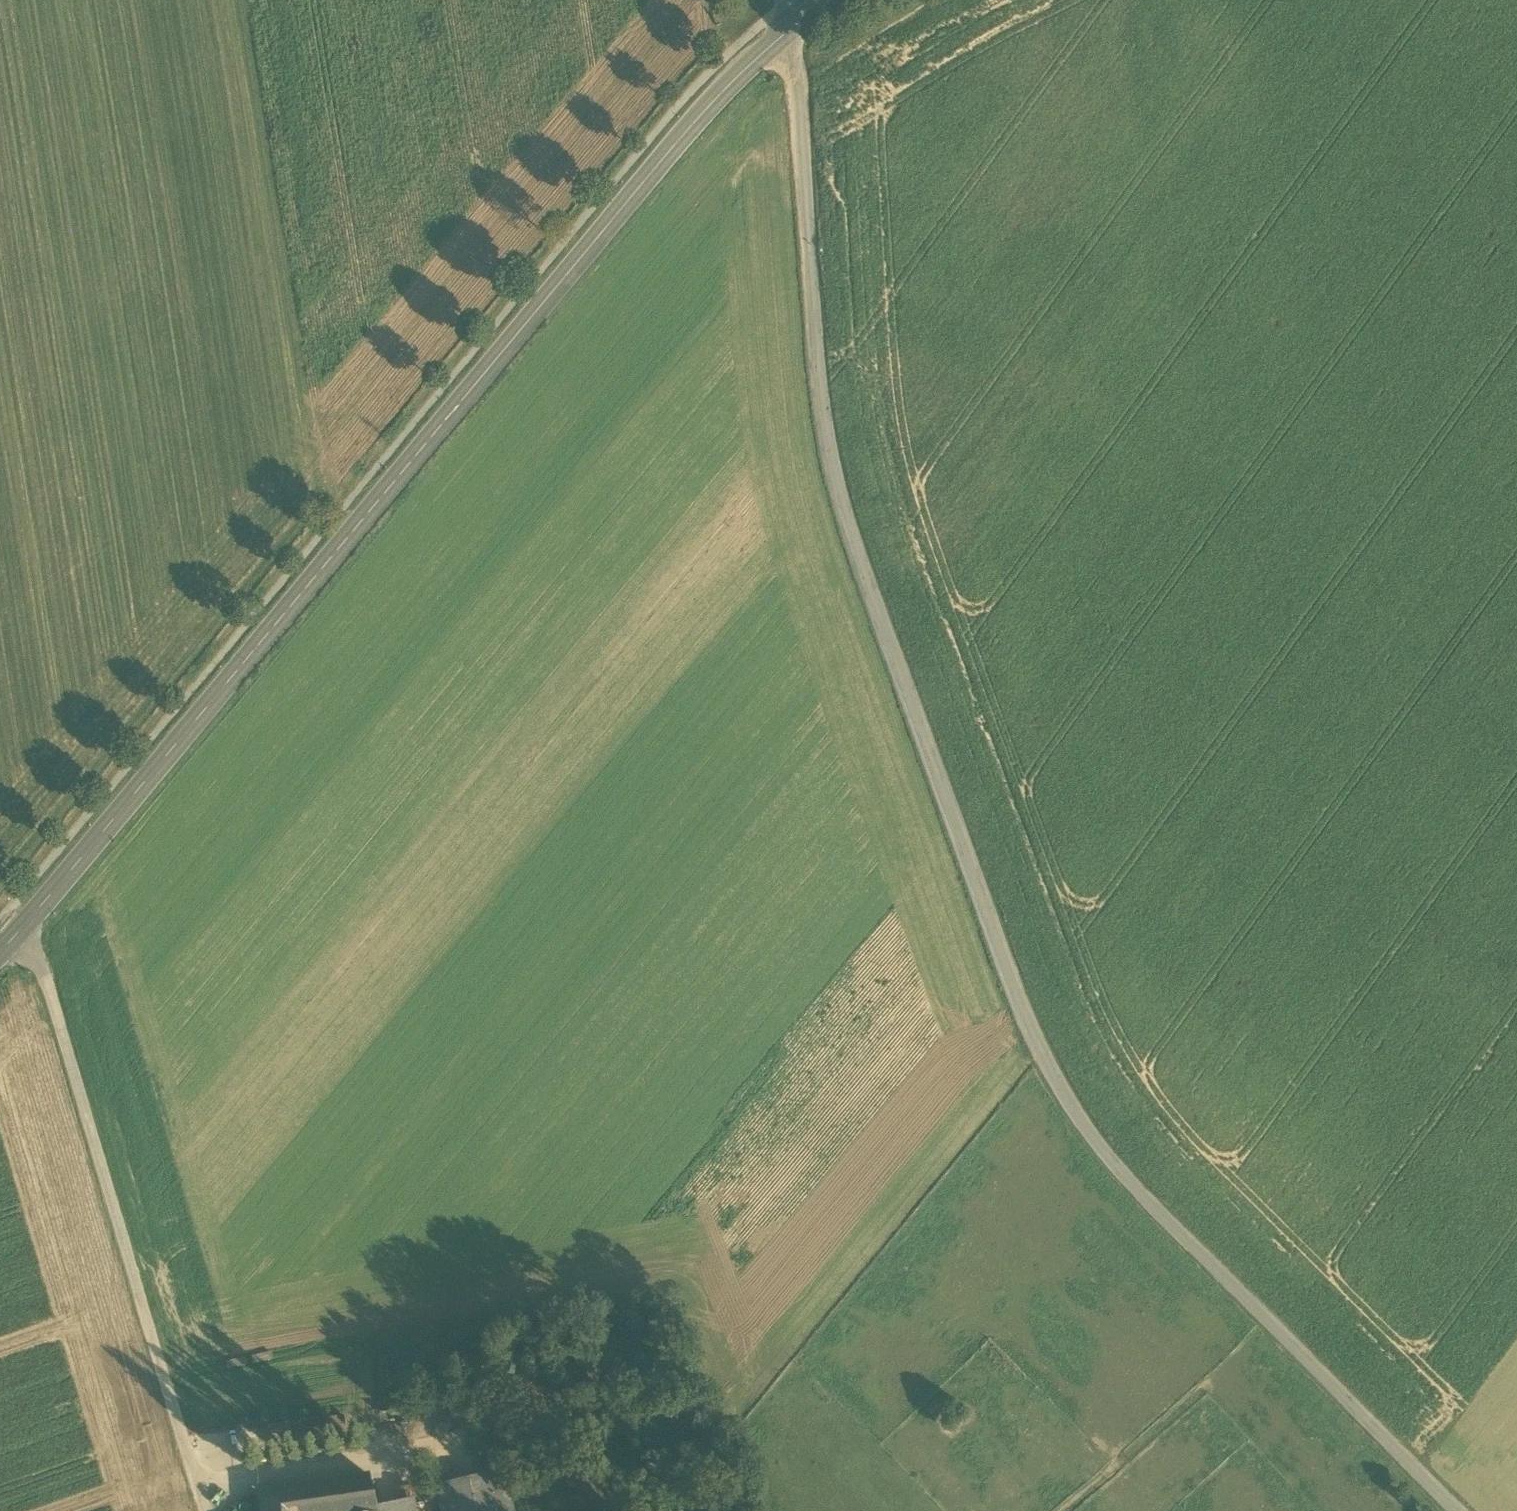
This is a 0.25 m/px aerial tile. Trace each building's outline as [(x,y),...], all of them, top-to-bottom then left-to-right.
[(483,1459),(483,1450),(454,1451),(454,1461),(483,1459)] [(378,1508),(370,1476),(259,1492),(261,1510),(378,1510),(378,1508)] [(442,1510),(512,1510),(505,1477),(438,1492),(442,1510)] [(378,1508),(378,1510),(417,1510),(414,1499),(378,1508)]
